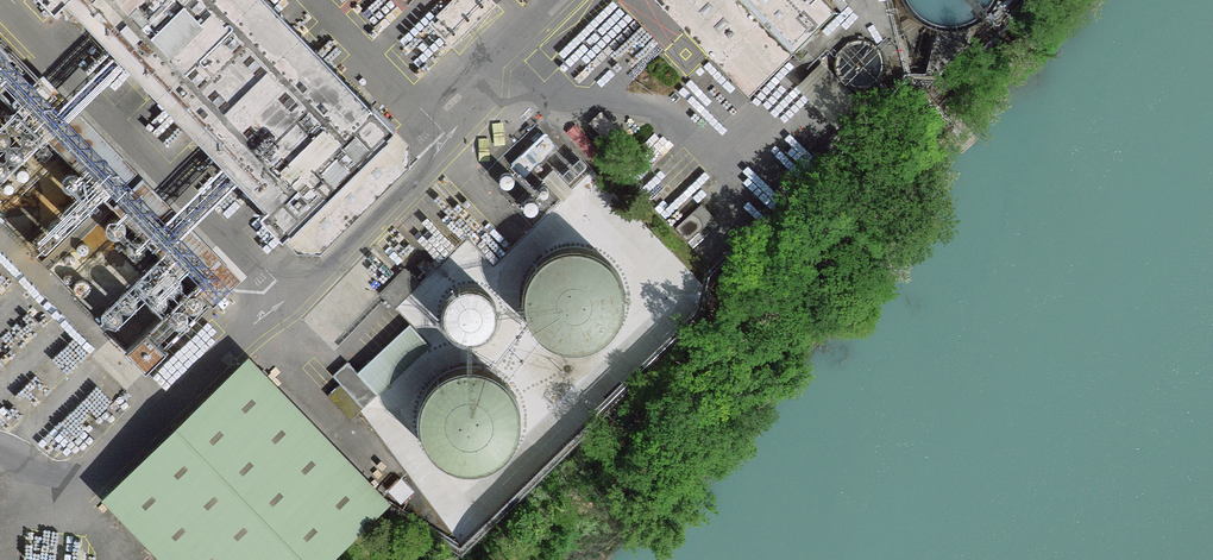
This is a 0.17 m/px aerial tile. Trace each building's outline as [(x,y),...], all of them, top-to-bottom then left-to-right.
[(57,15),(67,5),(264,210),(258,217),(280,239),(286,238),(299,254),(323,255),(412,171),(412,145),(372,105),(370,106),(267,0),(42,0),(57,15)] [(753,95),(840,12),(828,0),(661,0),(753,95)] [(908,7),(918,17),(930,25),(944,28),(958,28),(971,24),(983,17),(993,6),(996,0),(904,0),(908,7)] [(864,40),(855,41),(848,44),(842,50),(838,57),(837,65),(838,73),(842,81),(849,86),(856,89),(864,90),(872,88),(879,83),(884,77),(887,69),(887,60),(884,53),(879,46),(872,42),(864,40)] [(840,126),(862,103),(821,63),(799,86),(840,126)] [(14,109),(10,111),(8,113),(7,115),(6,117),(6,120),(7,123),(9,125),(11,126),(15,127),(19,127),(23,124),(24,120),(24,117),(24,115),(22,112),(20,111),(17,110),(14,109)] [(0,142),(4,141),(7,138),(9,134),(9,131),(8,129),(6,127),(4,125),(2,124),(0,124),(0,142)] [(30,125),(26,126),(24,128),(22,130),(22,133),(22,136),(23,138),(24,140),(26,142),(31,143),(34,142),(38,139),(40,135),(40,132),(39,130),(37,128),(35,126),(32,125),(30,125)] [(555,145),(543,133),(513,163),(524,175),(555,145)] [(14,138),(11,139),(8,141),(7,143),(6,146),(6,148),(7,151),(9,153),(11,155),(15,156),(19,155),(23,152),(24,148),(24,145),(24,143),(22,140),(20,139),(17,138),(14,138)] [(18,174),(20,176),(23,177),(26,177),(28,175),(29,172),(28,168),(27,167),(24,166),(21,166),(19,168),(17,170),(18,174)] [(71,168),(67,170),(65,172),(64,173),(63,176),(63,179),(64,181),(66,183),(68,185),(72,186),(76,185),(79,182),(81,179),(81,176),(80,174),(79,171),(77,169),(74,168),(71,168)] [(554,171),(544,180),(562,199),(572,190),(554,171)] [(509,173),(504,173),(500,175),(498,180),(498,184),(501,187),(504,189),(507,189),(512,186),(514,181),(513,177),(511,175),(509,173)] [(12,181),(9,180),(6,181),(5,183),(4,185),(5,188),(8,190),(10,190),(13,188),(14,185),(13,182),(12,181)] [(534,199),(529,199),(525,201),(523,206),(523,210),(525,213),(529,215),(532,215),(537,212),(539,207),(538,203),(536,201),(534,199)] [(73,200),(70,201),(67,203),(66,205),(65,208),(65,211),(66,213),(68,215),(70,217),(74,218),(78,217),(82,214),(83,210),(83,208),(83,206),(81,203),(79,201),(76,200),(73,200)] [(116,215),(112,217),(110,219),(109,221),(108,223),(108,226),(109,229),(110,231),(113,232),(117,233),(121,233),(124,230),(126,226),(126,223),(125,221),(123,218),(121,217),(119,216),(116,215)] [(56,216),(52,217),(50,219),(49,221),(48,224),(48,227),(49,229),(50,231),(53,233),(57,234),(61,233),(64,230),(66,226),(66,224),(65,221),(63,219),(61,217),(59,216),(56,216)] [(41,231),(37,232),(35,234),(34,236),(33,239),(33,242),(34,244),(36,246),(38,248),(42,249),(46,248),(50,245),(51,241),(51,238),(51,236),(49,234),(47,232),(44,231),(41,231)] [(137,238),(133,240),(131,242),(130,244),(129,246),(129,249),(130,251),(131,253),(134,255),(138,256),(142,255),(145,252),(147,249),(147,246),(146,244),(144,241),(142,239),(140,238),(137,238)] [(88,245),(86,243),(82,242),(78,244),(77,247),(77,250),(79,253),(82,254),(85,253),(88,251),(88,248),(88,245)] [(35,276),(11,251),(0,261),(24,286),(35,276)] [(74,255),(72,253),(68,252),(65,254),(64,257),(64,260),(66,263),(69,264),(71,263),(74,261),(75,258),(74,255)] [(159,259),(156,260),(153,262),(152,264),(152,266),(152,269),(153,272),(154,274),(156,275),(161,276),(164,276),(168,273),(169,269),(169,266),(169,264),(167,261),(165,260),(162,259),(159,259)] [(605,262),(592,263),(575,270),(562,281),(554,295),(551,310),(553,326),(559,339),(568,350),(579,358),(592,362),(609,363),(623,359),(634,352),(644,341),(650,329),(652,316),(652,304),(646,288),(638,277),(630,271),(618,265),(605,262)] [(395,309),(419,283),(403,268),(379,294),(395,309)] [(73,276),(71,273),(67,273),(64,275),(62,277),(63,280),(65,283),(67,284),(70,284),(73,281),(74,279),(73,276)] [(144,274),(140,276),(138,278),(137,280),(136,282),(136,285),(137,287),(138,289),(141,291),(145,292),(149,291),(152,288),(154,285),(154,282),(153,280),(151,277),(149,275),(147,274),(144,274)] [(174,274),(170,275),(168,277),(167,279),(166,282),(166,284),(167,287),(169,289),(171,290),(175,292),(179,291),(182,288),(184,284),(184,281),(183,279),(182,276),(180,275),(177,274),(174,274)] [(85,280),(80,279),(76,282),(74,286),(74,290),(77,294),(80,295),(83,295),(88,293),(90,287),(89,283),(87,281),(85,280)] [(158,288),(155,290),(152,292),(151,294),(150,296),(151,299),(151,301),(153,303),(155,305),(159,306),(163,305),(167,302),(168,299),(168,296),(168,294),(166,291),(164,289),(161,288),(158,288)] [(127,289),(123,291),(121,293),(120,295),(119,297),(119,300),(120,303),(121,305),(124,306),(128,307),(132,307),(135,304),(137,300),(137,297),(136,295),(134,292),(132,290),(130,289),(127,289)] [(195,292),(191,294),(189,296),(188,298),(187,300),(187,303),(188,306),(189,308),(192,309),(196,310),(200,310),(203,307),(205,303),(205,300),(204,298),(202,295),(200,293),(198,293),(195,292)] [(505,302),(494,301),(484,304),(475,311),(470,320),(469,331),(472,341),(477,347),(486,353),(497,355),(509,352),(516,346),(521,339),(523,328),(521,317),(515,308),(505,302)] [(112,304),(108,306),(106,308),(104,310),(104,312),(104,315),(105,317),(106,319),(108,321),(113,322),(116,322),(120,318),(122,315),(122,312),(121,310),(119,307),(117,305),(114,304),(112,304)] [(180,306),(176,308),(174,310),(173,312),(172,314),(172,317),(173,319),(174,321),(176,323),(181,324),(184,323),(188,321),(190,317),(190,314),(189,312),(187,309),(185,307),(182,306),(180,306)] [(429,346),(409,325),(357,374),(377,395),(429,346)] [(149,330),(128,349),(148,370),(168,350),(149,330)] [(377,395),(357,374),(347,363),(334,376),(364,408),(377,395)] [(277,371),(131,511),(171,559),(355,559),(417,515),(277,371)] [(487,384),(471,390),(456,402),(447,421),(445,441),(452,460),(465,475),(481,483),(501,485),(519,479),(535,467),(544,450),(546,429),(541,412),(528,395),(511,386),(487,384)]
